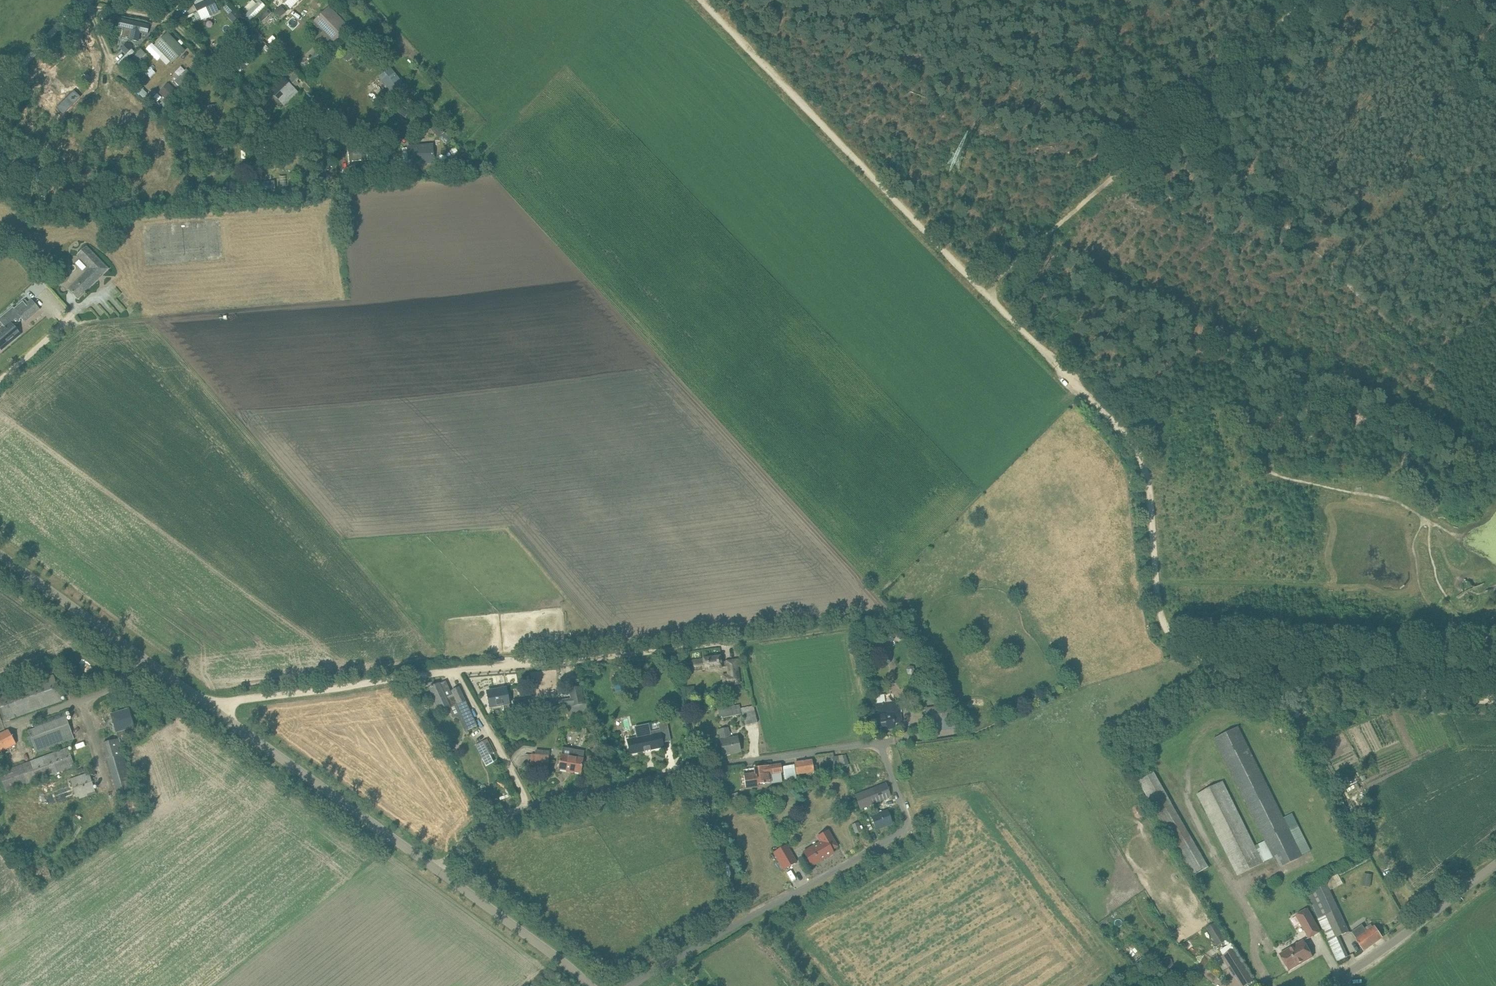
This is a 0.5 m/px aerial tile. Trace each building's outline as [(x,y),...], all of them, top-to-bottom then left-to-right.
[(194,4),(197,11),(201,20),(210,16),(208,14),(216,10),(212,0),(192,0),(194,4)] [(243,8),(247,12),(256,4),(253,0),(252,0),(243,8)] [(249,22),(266,5),(262,0),(261,0),(244,17),(249,22)] [(280,6),(279,7),(278,6),(275,8),(276,10),(275,10),(279,16),(285,12),(280,6)] [(258,18),(268,29),(280,18),(270,7),(258,18)] [(324,12),(314,22),(315,24),(314,26),(317,29),(319,28),(333,43),(345,31),(338,23),(341,21),(330,9),(325,13),(324,12)] [(148,34),(149,26),(120,20),(118,28),(124,29),(122,38),(137,42),(139,32),(148,34)] [(165,53),(169,49),(177,59),(185,52),(168,33),(156,44),(165,53)] [(374,39),(366,46),(374,53),(381,45),(374,39)] [(344,51),(341,55),(347,62),(360,49),(353,42),(349,46),(346,43),(341,48),(344,51)] [(126,44),(121,49),(127,54),(132,49),(126,44)] [(286,44),(280,51),(290,62),(297,55),(286,44)] [(142,49),(131,59),(137,65),(148,55),(142,49)] [(314,52),(313,56),(316,59),(320,58),(321,54),(318,51),(314,52)] [(371,60),(366,65),(371,70),(379,62),(375,58),(372,61),(371,60)] [(392,89),(379,99),(387,108),(397,100),(406,89),(403,86),(389,69),(379,76),(385,84),(387,82),(392,89)] [(294,88),(284,78),(270,91),(278,100),(286,92),(288,94),(294,88)] [(108,90),(126,98),(130,89),(112,81),(108,90)] [(169,85),(161,93),(168,101),(177,92),(169,85)] [(415,106),(414,106),(416,103),(408,97),(406,100),(404,99),(396,111),(406,118),(415,106)] [(167,132),(162,136),(169,143),(173,139),(167,132)] [(371,140),(352,142),(354,153),(366,152),(367,155),(372,154),(371,140)] [(212,147),(212,157),(228,157),(228,146),(212,147)] [(127,148),(121,154),(126,159),(132,153),(127,148)] [(407,150),(408,165),(433,163),(432,148),(407,150)] [(78,150),(70,159),(77,166),(85,158),(78,150)] [(465,155),(461,159),(465,164),(468,169),(473,165),(465,155)] [(324,162),(316,163),(318,185),(326,185),(325,171),(329,171),(328,167),(324,168),(324,162)] [(76,282),(69,289),(78,298),(108,269),(101,262),(87,246),(80,254),(92,267),(90,268),(90,269),(76,282)] [(0,330),(0,348),(2,350),(20,334),(13,326),(15,324),(16,325),(21,321),(20,320),(22,319),(22,318),(23,318),(22,317),(18,312),(26,305),(28,303),(25,299),(23,301),(14,308),(13,307),(0,318),(0,322),(4,327),(0,330)] [(26,305),(18,312),(22,317),(26,314),(29,318),(31,316),(30,315),(38,308),(32,300),(28,303),(26,305)] [(890,631),(887,634),(886,633),(874,644),(883,654),(895,642),(893,640),(896,637),(890,631)] [(727,669),(727,674),(722,675),(723,686),(741,684),(738,658),(726,660),(722,660),(721,654),(702,656),(703,658),(690,660),(692,672),(704,670),(704,671),(723,669),(727,669)] [(915,668),(911,668),(908,671),(909,676),(913,676),(917,673),(915,668)] [(62,700),(53,675),(0,694),(0,703),(6,720),(62,700)] [(446,681),(433,686),(432,686),(431,686),(431,687),(430,688),(432,692),(440,711),(448,708),(456,704),(462,717),(468,730),(477,725),(465,700),(459,687),(451,691),(446,681)] [(506,688),(487,692),(488,697),(490,706),(503,704),(504,710),(505,713),(510,712),(510,709),(506,688)] [(559,703),(533,706),(533,711),(559,708),(567,707),(584,704),(582,688),(570,690),(571,698),(572,701),(559,703)] [(877,715),(873,716),(874,720),(875,730),(883,729),(883,728),(886,727),(886,729),(894,727),(894,723),(902,722),(901,719),(901,714),(899,700),(885,702),(884,694),(875,695),(876,703),(875,703),(877,715)] [(516,711),(529,709),(528,699),(514,702),(516,711)] [(585,706),(584,704),(567,707),(569,718),(589,716),(587,705),(585,706)] [(743,714),(745,725),(757,723),(755,713),(754,705),(740,708),(739,705),(719,709),(720,718),(743,714)] [(926,708),(926,712),(929,731),(942,729),(942,727),(953,725),(952,715),(948,716),(946,705),(926,708)] [(116,732),(133,727),(128,709),(111,714),(116,732)] [(65,713),(34,724),(36,728),(28,731),(30,736),(33,744),(36,753),(74,739),(65,713)] [(637,738),(627,740),(630,754),(663,747),(662,742),(660,733),(669,731),(667,720),(648,724),(635,727),(637,738)] [(1303,856),(1238,727),(1214,739),(1265,842),(1254,848),(1222,782),(1195,795),(1235,877),(1262,864),(1273,859),(1278,868),(1303,856)] [(724,755),(740,751),(738,742),(737,737),(730,739),(727,728),(720,730),(722,741),(721,741),(721,745),(724,755)] [(16,744),(9,730),(0,734),(0,752),(16,744)] [(134,791),(118,739),(103,743),(118,796),(134,791)] [(486,749),(482,751),(485,757),(491,754),(492,754),(494,753),(488,740),(486,741),(483,742),(486,749)] [(74,766),(68,748),(0,773),(0,775),(6,790),(65,769),(74,766)] [(570,757),(561,755),(560,759),(559,763),(558,769),(559,769),(581,773),(581,768),(582,763),(583,759),(582,759),(583,751),(571,749),(570,757)] [(846,755),(832,756),(834,770),(849,765),(846,755)] [(532,756),(531,770),(548,771),(549,758),(532,756)] [(803,761),(795,762),(797,775),(813,772),(817,772),(816,766),(812,766),(812,760),(804,761),(804,760),(803,760),(803,761)] [(754,768),(755,773),(744,775),(746,789),(773,785),(772,777),(782,775),(780,764),(754,768)] [(1138,781),(1147,796),(1162,822),(1194,876),(1209,867),(1192,837),(1172,804),(1154,771),(1138,781)] [(89,773),(80,776),(70,779),(76,797),(95,791),(89,773)] [(707,789),(720,786),(717,777),(705,780),(707,789)] [(883,780),(867,785),(872,798),(887,792),(883,780)] [(494,801),(483,796),(480,804),(491,809),(494,801)] [(888,810),(871,817),(876,830),(892,823),(888,810)] [(858,822),(852,824),(856,836),(862,833),(858,822)] [(832,838),(828,831),(818,837),(821,842),(804,852),(812,866),(833,853),(831,849),(837,846),(832,838)] [(786,844),(773,852),(784,870),(797,862),(786,844)] [(1363,885),(1371,886),(1372,873),(1364,873),(1363,885)] [(1323,883),(1307,891),(1308,894),(1307,894),(1311,903),(1318,918),(1328,941),(1338,936),(1348,932),(1344,923),(1338,909),(1330,891),(1326,882),(1323,883)] [(1296,915),(1299,920),(1309,938),(1320,932),(1307,909),(1296,915)] [(1218,946),(1227,940),(1216,922),(1206,929),(1218,946)] [(1362,924),(1352,932),(1357,939),(1356,939),(1358,942),(1364,950),(1382,937),(1379,933),(1376,929),(1375,927),(1374,928),(1369,931),(1369,930),(1367,931),(1365,928),(1362,924)] [(1313,957),(1304,940),(1280,954),(1289,970),(1313,957)] [(1224,955),(1243,985),(1246,985),(1253,981),(1233,949),(1224,955)] [(1162,959),(1160,963),(1161,967),(1165,970),(1170,968),(1172,964),(1171,960),(1167,958),(1162,959)]
